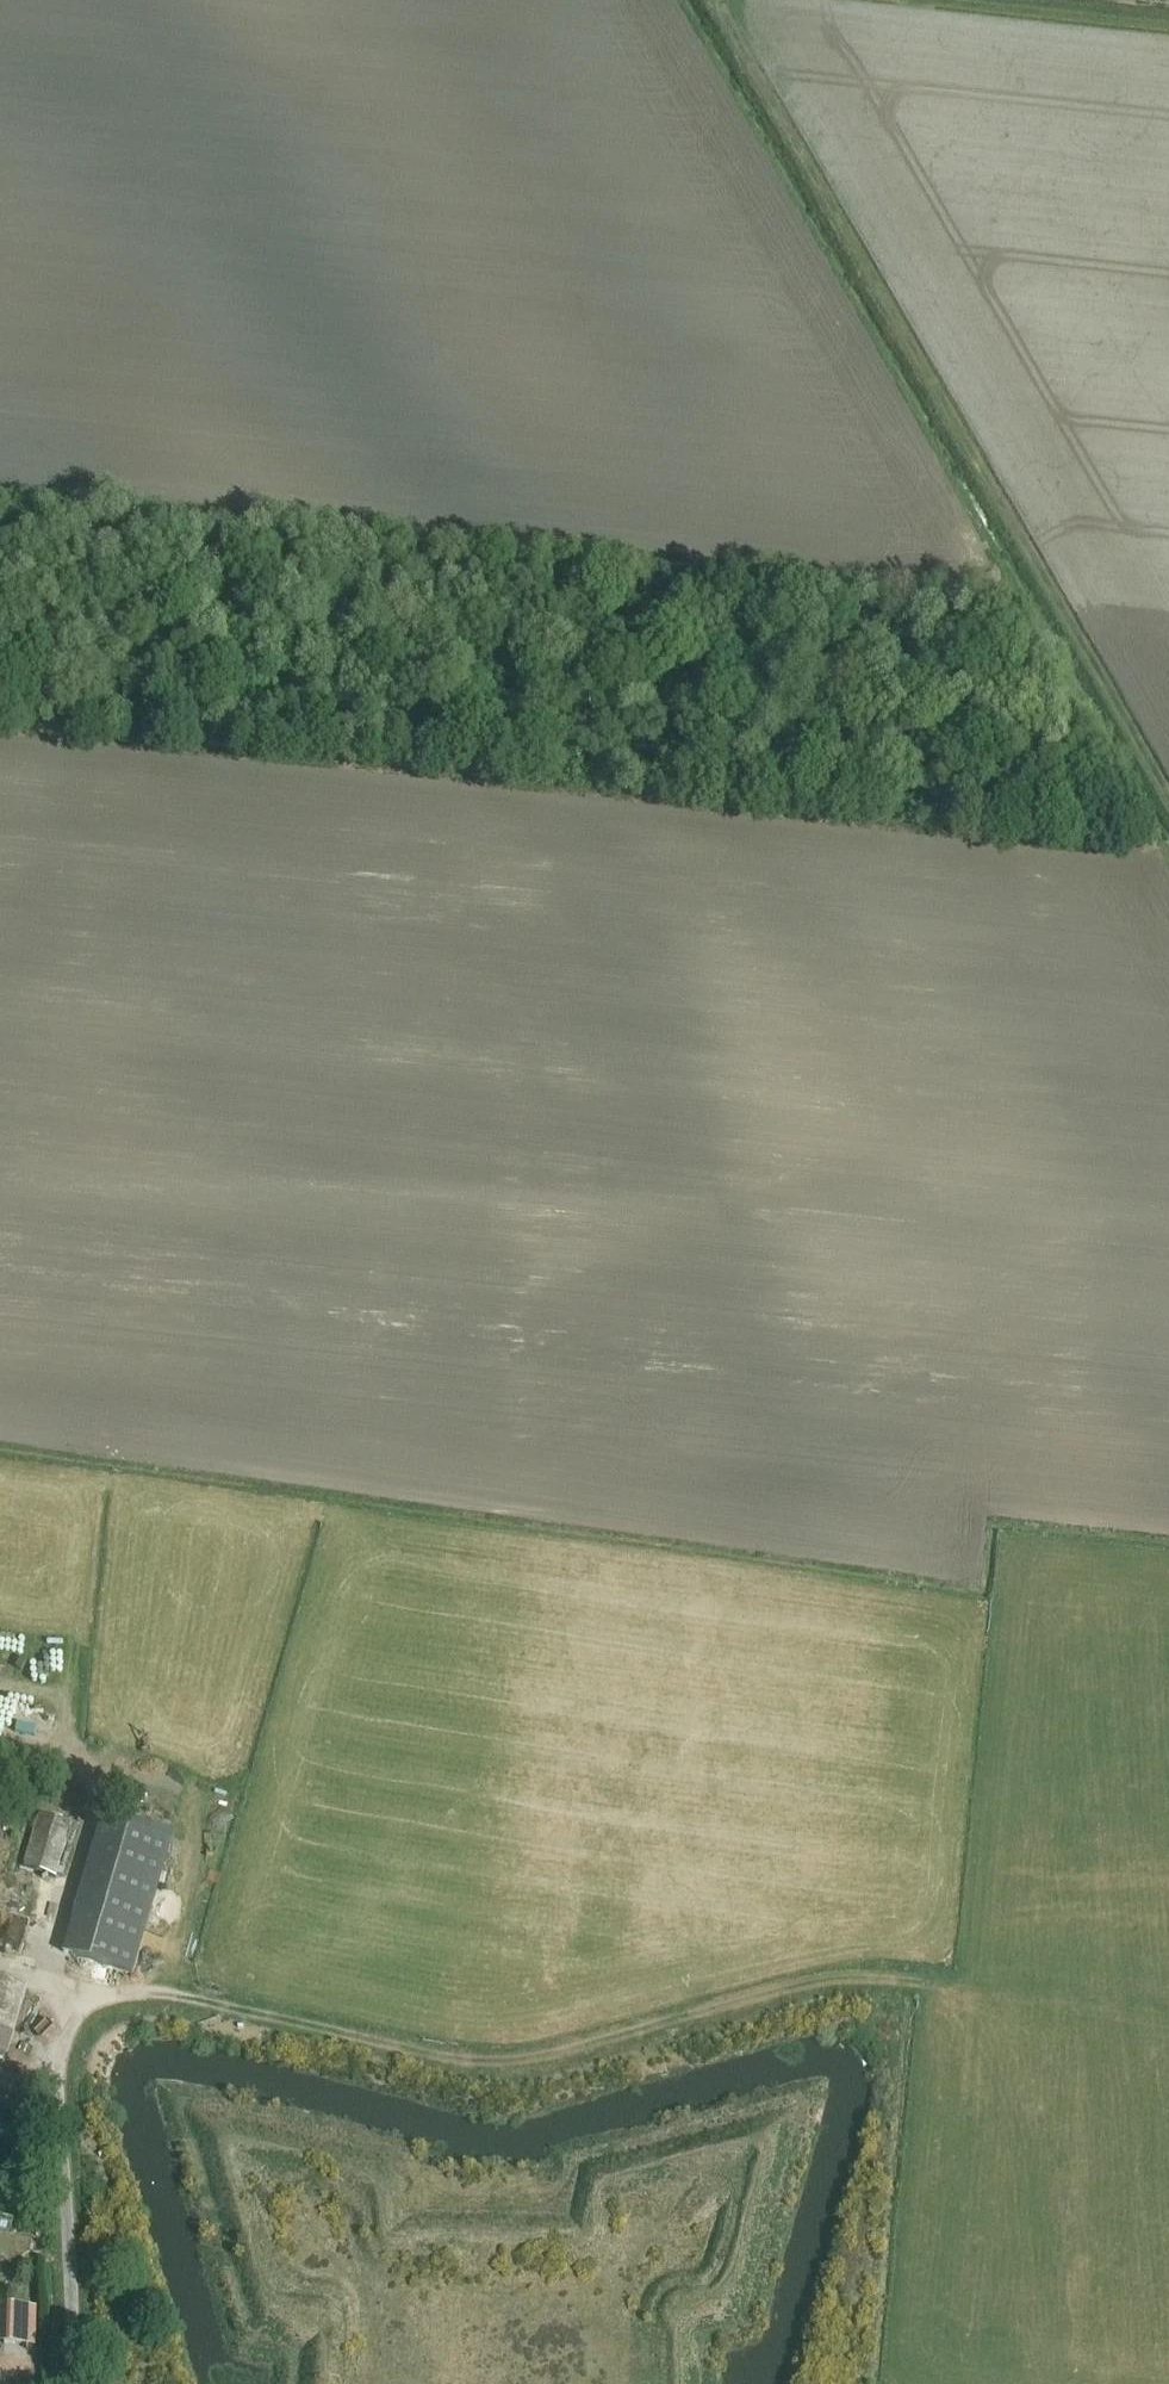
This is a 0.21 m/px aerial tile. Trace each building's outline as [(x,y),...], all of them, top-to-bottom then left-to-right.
[(56,1877),(72,1824),(38,1813),(22,1867),(56,1877)] [(125,1815),(122,1826),(100,1820),(62,1951),(134,1972),(175,1829),(125,1815)] [(6,2056),(27,1987),(0,1978),(0,2054),(6,2056)] [(37,2307),(0,2306),(0,2345),(36,2346),(37,2307)]
